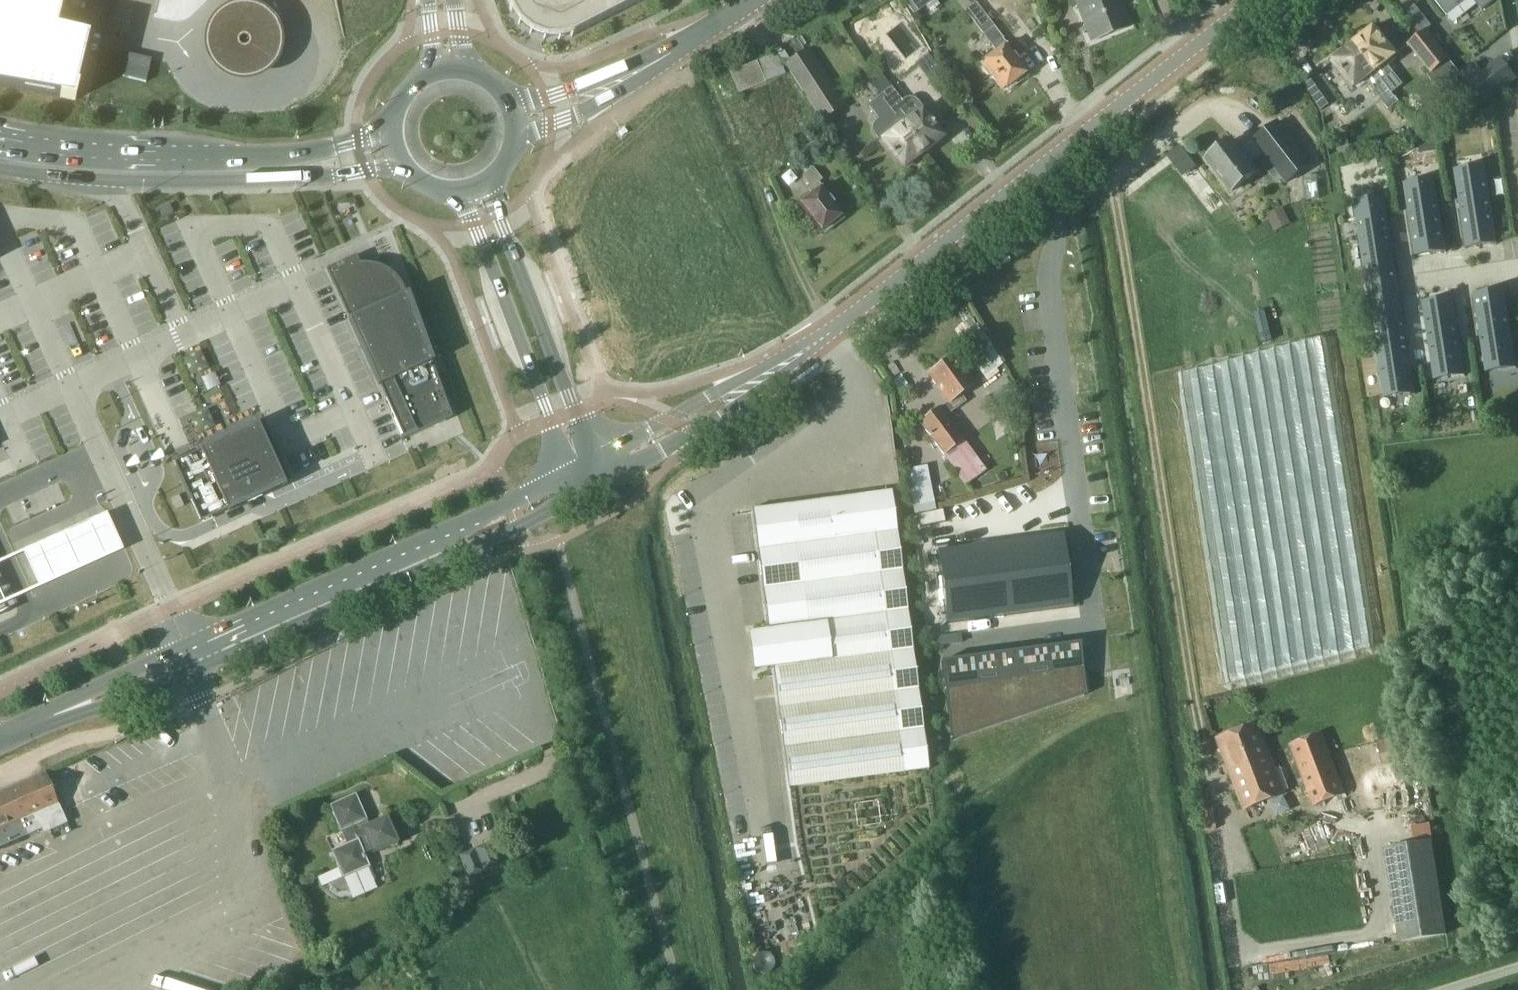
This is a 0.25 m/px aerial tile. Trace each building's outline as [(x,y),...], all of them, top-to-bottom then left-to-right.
[(58,28),(65,0),(0,0),(0,85),(61,96),(60,97),(75,100),(79,85),(78,84),(90,36),(58,28)] [(543,40),(548,41),(554,41),(560,40),(566,39),(572,37),(644,0),(506,0),(511,13),(514,19),(518,24),(522,28),(526,32),(531,35),(537,38),(543,40)] [(905,1),(915,14),(932,0),(906,0),(905,1)] [(1091,41),(1130,26),(1120,0),(1075,0),(1091,41)] [(1435,0),(1447,15),(1466,0),(1435,0)] [(1482,11),(1496,0),(1474,0),(1482,11)] [(1417,30),(1428,21),(1415,5),(1404,14),(1417,30)] [(205,44),(207,56),(212,66),(221,75),(231,81),(243,83),(255,81),(266,75),(275,67),(280,56),(282,44),(280,32),(274,22),(266,13),(255,8),(243,6),(232,8),(221,13),(213,22),(207,32),(205,44)] [(1017,84),(1015,81),(1025,73),(1011,55),(1014,53),(994,28),(984,35),(997,52),(982,64),(990,75),(992,73),(1004,89),(1007,87),(1009,90),(1017,84)] [(1354,45),(1375,72),(1391,92),(1401,84),(1385,64),(1398,54),(1401,59),(1401,58),(1389,42),(1387,44),(1375,29),(1354,45)] [(1408,44),(1413,52),(1431,74),(1445,63),(1451,71),(1456,68),(1450,60),(1451,59),(1427,29),(1408,44)] [(806,35),(798,39),(804,46),(811,41),(806,35)] [(1398,102),(1391,92),(1375,72),(1354,45),(1335,60),(1347,76),(1344,78),(1353,89),(1364,80),(1374,92),(1376,90),(1390,108),(1398,102)] [(846,105),(842,99),(809,48),(784,65),(822,121),(846,105)] [(123,77),(146,82),(152,58),(128,53),(123,77)] [(776,54),(731,73),(739,92),(784,73),(776,54)] [(1469,83),(1485,103),(1517,78),(1501,58),(1469,83)] [(937,90),(942,98),(955,88),(949,80),(937,90)] [(933,118),(925,108),(924,108),(919,102),(915,98),(910,97),(905,98),(902,101),(891,87),(879,96),(924,153),(926,151),(926,149),(932,144),(935,145),(940,141),(940,139),(944,136),(931,120),(933,118)] [(913,162),(913,159),(919,154),(922,155),(924,153),(879,96),(868,105),(878,119),(875,121),(872,126),(873,132),(880,142),(880,143),(888,154),(891,152),(903,167),(906,164),(909,166),(913,162)] [(1317,140),(1304,124),(1306,123),(1295,110),(1284,118),(1307,147),(1317,140)] [(1279,121),(1254,141),(1287,183),(1311,164),(1279,121)] [(1251,163),(1233,140),(1219,151),(1216,150),(1212,154),(1211,157),(1208,160),(1233,191),(1257,173),(1250,164),(1251,163)] [(1187,174),(1196,167),(1180,147),(1171,154),(1187,174)] [(809,189),(813,194),(798,206),(806,217),(809,215),(821,231),(823,229),(825,232),(833,225),(831,223),(841,215),(828,198),(830,196),(819,182),(822,179),(811,165),(805,170),(807,173),(804,176),(812,187),(809,189)] [(1498,244),(1486,165),(1485,165),(1485,167),(1455,172),(1455,170),(1454,170),(1466,249),(1467,249),(1467,248),(1497,243),(1497,244),(1498,244)] [(1405,183),(1404,183),(1415,257),(1416,257),(1416,256),(1446,251),(1446,252),(1447,252),(1435,178),(1435,179),(1405,184),(1405,183)] [(1355,201),(1354,201),(1365,277),(1369,299),(1400,294),(1397,272),(1395,260),(1385,196),(1384,196),(1385,198),(1355,203),(1355,201)] [(170,204),(159,209),(163,218),(174,213),(170,204)] [(1284,211),(1270,218),(1276,231),(1290,224),(1284,211)] [(344,261),(327,269),(386,400),(437,377),(405,289),(404,288),(404,287),(403,286),(403,285),(402,285),(402,284),(401,283),(400,282),(400,281),(399,280),(398,279),(398,278),(397,278),(396,277),(395,276),(395,275),(394,275),(393,274),(392,273),(391,273),(390,272),(390,271),(389,271),(388,270),(387,270),(386,269),(385,268),(384,268),(383,268),(382,267),(381,267),(380,266),(379,266),(378,266),(378,265),(377,265),(376,265),(375,265),(374,265),(374,264),(373,264),(372,264),(371,264),(370,264),(369,264),(368,264),(367,264),(366,264),(365,264),(364,264),(363,264),(362,264),(361,264),(360,264),(356,256),(344,261)] [(1475,294),(1488,373),(1489,373),(1488,371),(1517,366),(1517,360),(1506,289),(1506,290),(1476,295),(1476,294),(1475,294)] [(1423,302),(1422,302),(1434,381),(1435,381),(1435,378),(1465,373),(1465,376),(1466,376),(1454,297),(1453,297),(1453,298),(1423,303),(1423,302)] [(1404,315),(1372,319),(1384,399),(1385,399),(1384,395),(1414,391),(1415,395),(1416,394),(1404,315)] [(1320,339),(1169,373),(1215,683),(1367,657),(1320,339)] [(967,400),(961,393),(972,386),(953,360),(955,359),(953,357),(949,360),(944,358),(940,361),(940,367),(931,373),(940,387),(937,389),(948,402),(954,410),(967,400)] [(437,377),(386,400),(403,436),(401,437),(402,441),(403,441),(452,418),(437,377)] [(1016,395),(1006,380),(989,392),(1000,406),(1016,395)] [(926,418),(920,422),(954,469),(965,484),(985,469),(974,455),(939,407),(933,412),(932,410),(924,416),(926,418)] [(176,458),(172,459),(199,519),(200,523),(203,522),(212,518),(216,516),(243,504),(247,502),(272,490),(292,481),(289,476),(264,422),(193,454),(177,461),(176,458)] [(927,467),(907,470),(913,512),(933,509),(927,467)] [(764,644),(765,655),(767,669),(773,668),(779,708),(784,749),(924,730),(892,490),(752,509),(763,589),(768,629),(762,630),(764,644)] [(179,495),(171,499),(176,509),(184,506),(179,495)] [(942,510),(918,515),(920,526),(945,521),(942,510)] [(22,553),(40,591),(124,553),(108,515),(22,553)] [(1056,608),(1046,536),(937,550),(947,623),(1056,608)] [(1086,694),(1080,643),(941,661),(951,736),(1020,713),(1018,703),(1086,694)] [(177,721),(180,729),(186,727),(183,719),(177,721)] [(1258,724),(1219,740),(1245,809),(1285,794),(1258,724)] [(1314,805),(1345,794),(1322,734),(1291,746),(1314,805)] [(1382,762),(1409,756),(1405,736),(1378,742),(1382,762)] [(330,805),(341,831),(368,820),(356,794),(330,805)] [(1412,827),(1415,847),(1433,844),(1430,824),(1412,827)] [(1433,844),(1385,851),(1399,942),(1447,935),(1433,844)]
